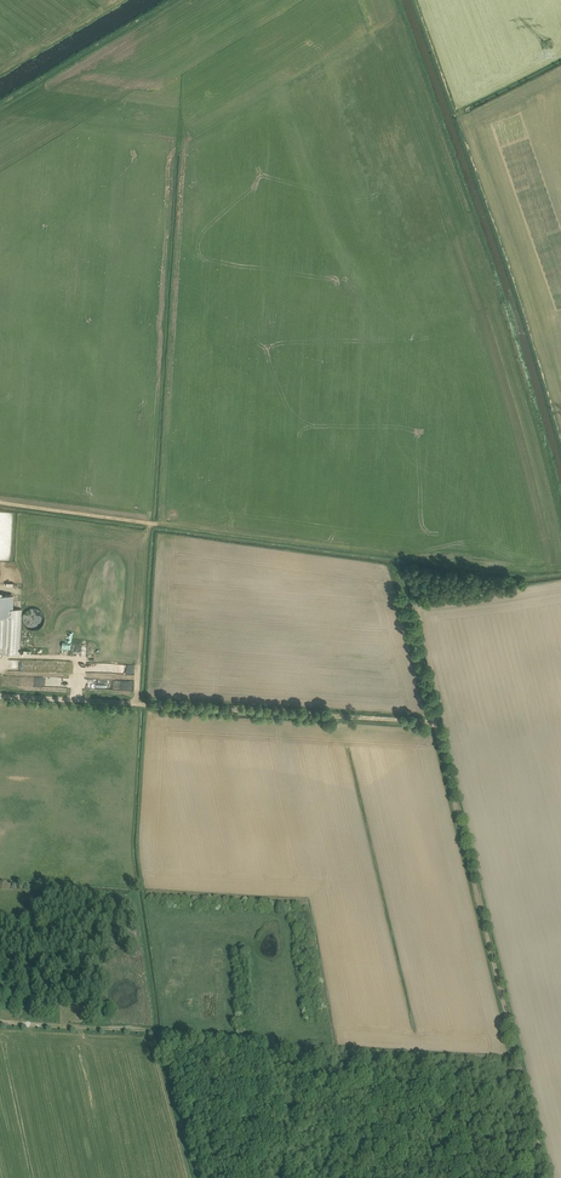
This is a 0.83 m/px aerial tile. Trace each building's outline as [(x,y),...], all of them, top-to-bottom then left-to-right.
[(13,608),(13,595),(0,595),(0,608),(13,608)] [(13,608),(0,608),(0,653),(20,654),(22,609),(13,608)]
